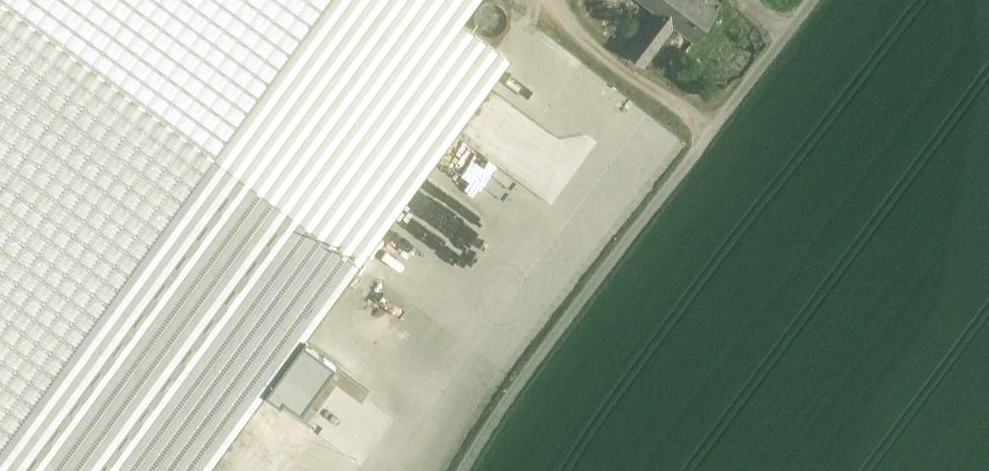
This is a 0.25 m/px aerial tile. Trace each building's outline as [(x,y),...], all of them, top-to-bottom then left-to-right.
[(657,11),(667,19),(682,0),(643,0),(657,11)] [(702,0),(682,0),(667,19),(673,24),(695,40),(717,11),(702,0)] [(0,1),(0,449),(214,158),(0,1)] [(627,51),(626,53),(642,65),(673,24),(667,19),(657,11),(642,31),(627,51)] [(0,449),(0,470),(208,470),(360,265),(214,158),(0,449)]
